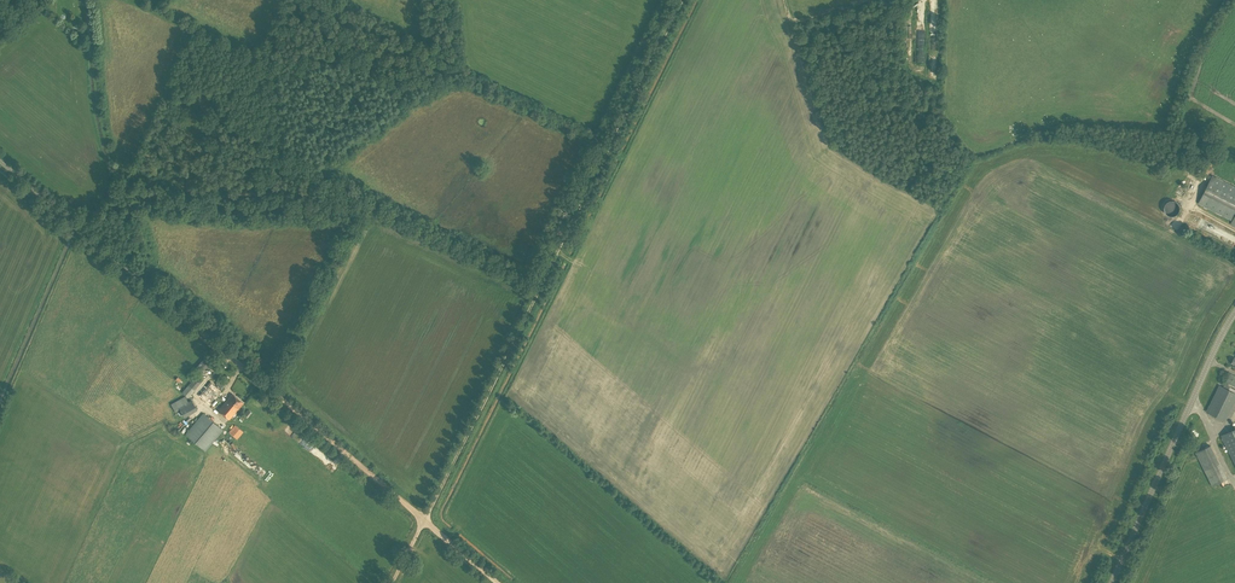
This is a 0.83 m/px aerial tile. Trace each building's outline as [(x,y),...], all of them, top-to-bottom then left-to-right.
[(1212,176),(1199,203),(1231,219),(1234,212),(1234,186),(1234,187),(1212,176)] [(1189,201),(1192,195),(1180,189),(1177,195),(1189,201)] [(1180,207),(1180,205),(1180,203),(1179,202),(1178,201),(1176,200),(1175,199),(1173,198),(1171,198),(1170,198),(1168,199),(1167,200),(1166,201),(1165,202),(1164,204),(1163,205),(1163,207),(1164,209),(1164,211),(1165,212),(1166,213),(1167,214),(1169,215),(1170,215),(1172,215),(1174,215),(1175,215),(1177,214),(1178,213),(1179,212),(1180,210),(1180,209),(1180,207)] [(1230,233),(1220,230),(1217,237),(1228,240),(1230,233)] [(202,374),(212,363),(205,357),(195,368),(202,374)] [(1230,373),(1223,387),(1220,385),(1207,412),(1224,420),(1234,399),(1234,393),(1226,388),(1229,383),(1234,386),(1234,376),(1230,373)] [(188,397),(202,381),(196,376),(182,392),(188,397)] [(219,380),(215,385),(221,390),(227,383),(223,380),(221,382),(219,380)] [(215,385),(210,381),(199,394),(209,403),(221,390),(215,385)] [(229,419),(243,403),(232,394),(218,410),(229,419)] [(188,401),(185,396),(171,404),(176,412),(180,410),(184,417),(198,410),(192,400),(188,401)] [(247,418),(252,412),(249,410),(244,416),(242,415),(240,418),(243,420),(245,417),(247,418)] [(205,450),(223,430),(203,413),(186,434),(205,450)] [(237,439),(244,432),(235,425),(229,432),(237,439)] [(1222,435),(1234,463),(1234,429),(1222,435)] [(227,448),(233,443),(227,437),(221,442),(227,448)] [(1210,445),(1209,446),(1196,452),(1205,470),(1213,486),(1227,479),(1219,463),(1210,445)]
